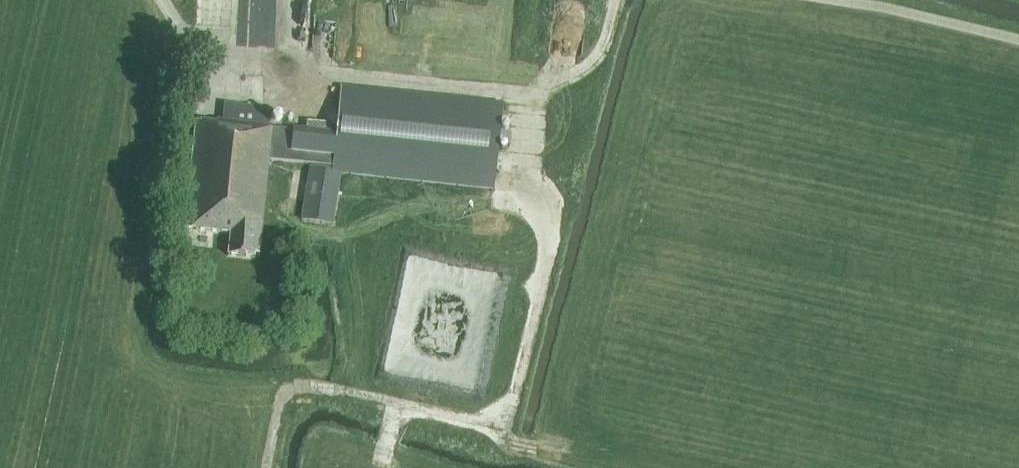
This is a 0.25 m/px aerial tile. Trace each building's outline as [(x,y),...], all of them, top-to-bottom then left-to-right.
[(271,111),(236,108),(223,106),(221,124),(216,123),(216,127),(196,125),(192,168),(176,167),(174,192),(189,193),(186,232),(231,236),(229,256),(254,259),(255,254),(259,255),(269,161),(333,167),(332,173),(340,174),(494,189),(498,146),(499,133),(502,104),(341,88),(336,135),(269,128),(271,111)] [(511,134),(499,133),(498,146),(510,147),(511,134)] [(340,174),(332,173),(310,170),(302,220),(332,224),(340,174)]
